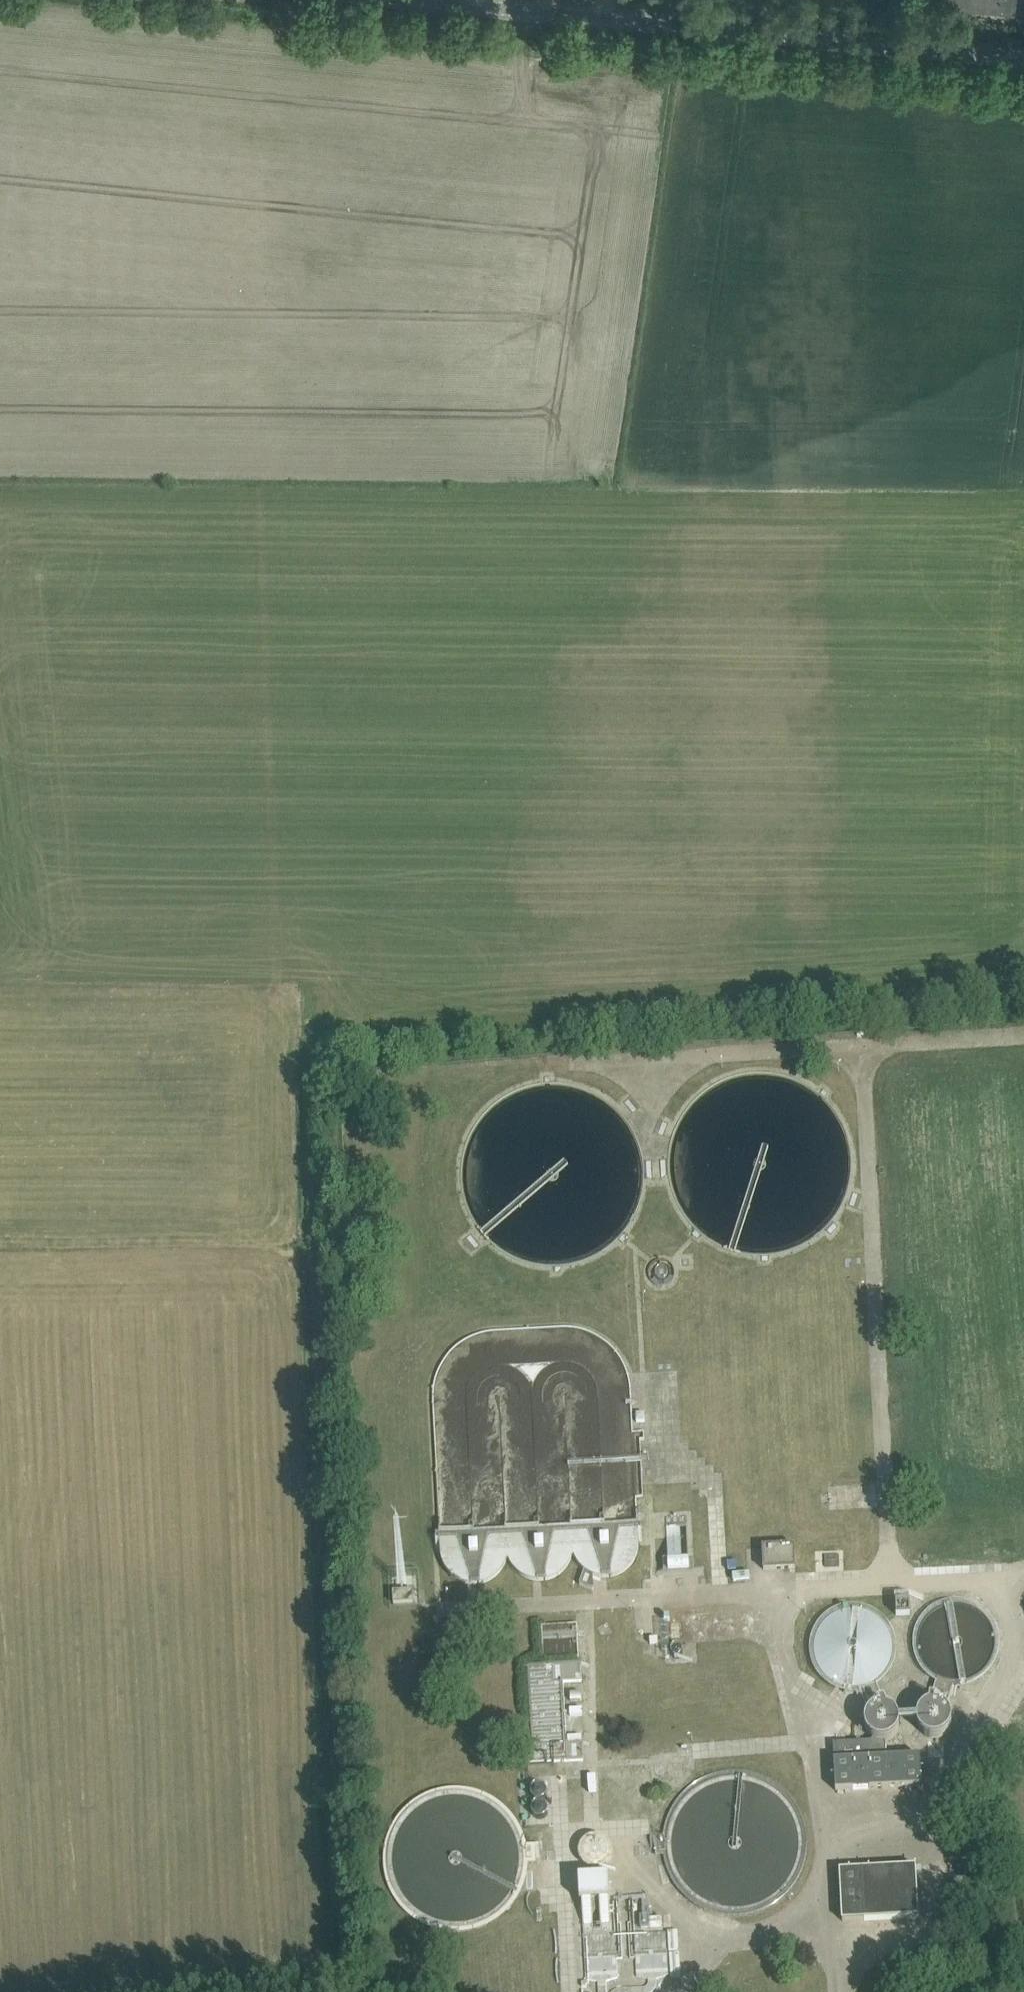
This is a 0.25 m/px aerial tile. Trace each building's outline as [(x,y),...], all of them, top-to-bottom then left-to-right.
[(1013,8),(1014,0),(954,0),(953,2),(1013,8)] [(794,1546),(762,1547),(763,1570),(795,1568),(794,1546)] [(393,1604),(413,1603),(413,1591),(393,1592),(393,1604)] [(896,1600),(897,1615),(911,1615),(910,1599),(896,1600)] [(950,1722),(949,1716),(946,1711),(941,1707),(935,1705),(929,1706),(925,1708),(922,1710),(919,1715),(918,1718),(917,1722),(918,1728),(922,1733),(927,1737),(933,1738),(939,1738),(944,1735),(947,1732),(949,1729),(950,1722)] [(899,1724),(899,1723),(897,1716),(894,1711),(888,1707),(885,1706),(880,1706),(875,1708),(870,1711),(867,1714),(866,1717),(865,1723),(866,1729),(867,1732),(870,1735),(875,1739),(880,1740),(885,1740),(888,1739),(893,1736),(897,1730),(899,1724)] [(834,1745),(836,1792),(921,1787),(919,1756),(886,1758),(885,1742),(834,1745)] [(369,1778),(369,1787),(378,1787),(378,1778),(369,1778)] [(613,1859),(612,1852),(608,1847),(602,1843),(599,1842),(595,1842),(589,1843),(584,1847),(581,1850),(580,1853),(579,1859),(580,1865),(581,1868),(584,1871),(589,1874),(595,1876),(599,1876),(602,1875),(608,1871),(612,1866),(613,1859)] [(951,1849),(951,1861),(970,1861),(970,1848),(951,1849)] [(839,1870),(842,1922),(918,1917),(915,1867),(839,1870)] [(579,1878),(580,1900),(608,1899),(607,1877),(579,1878)]
